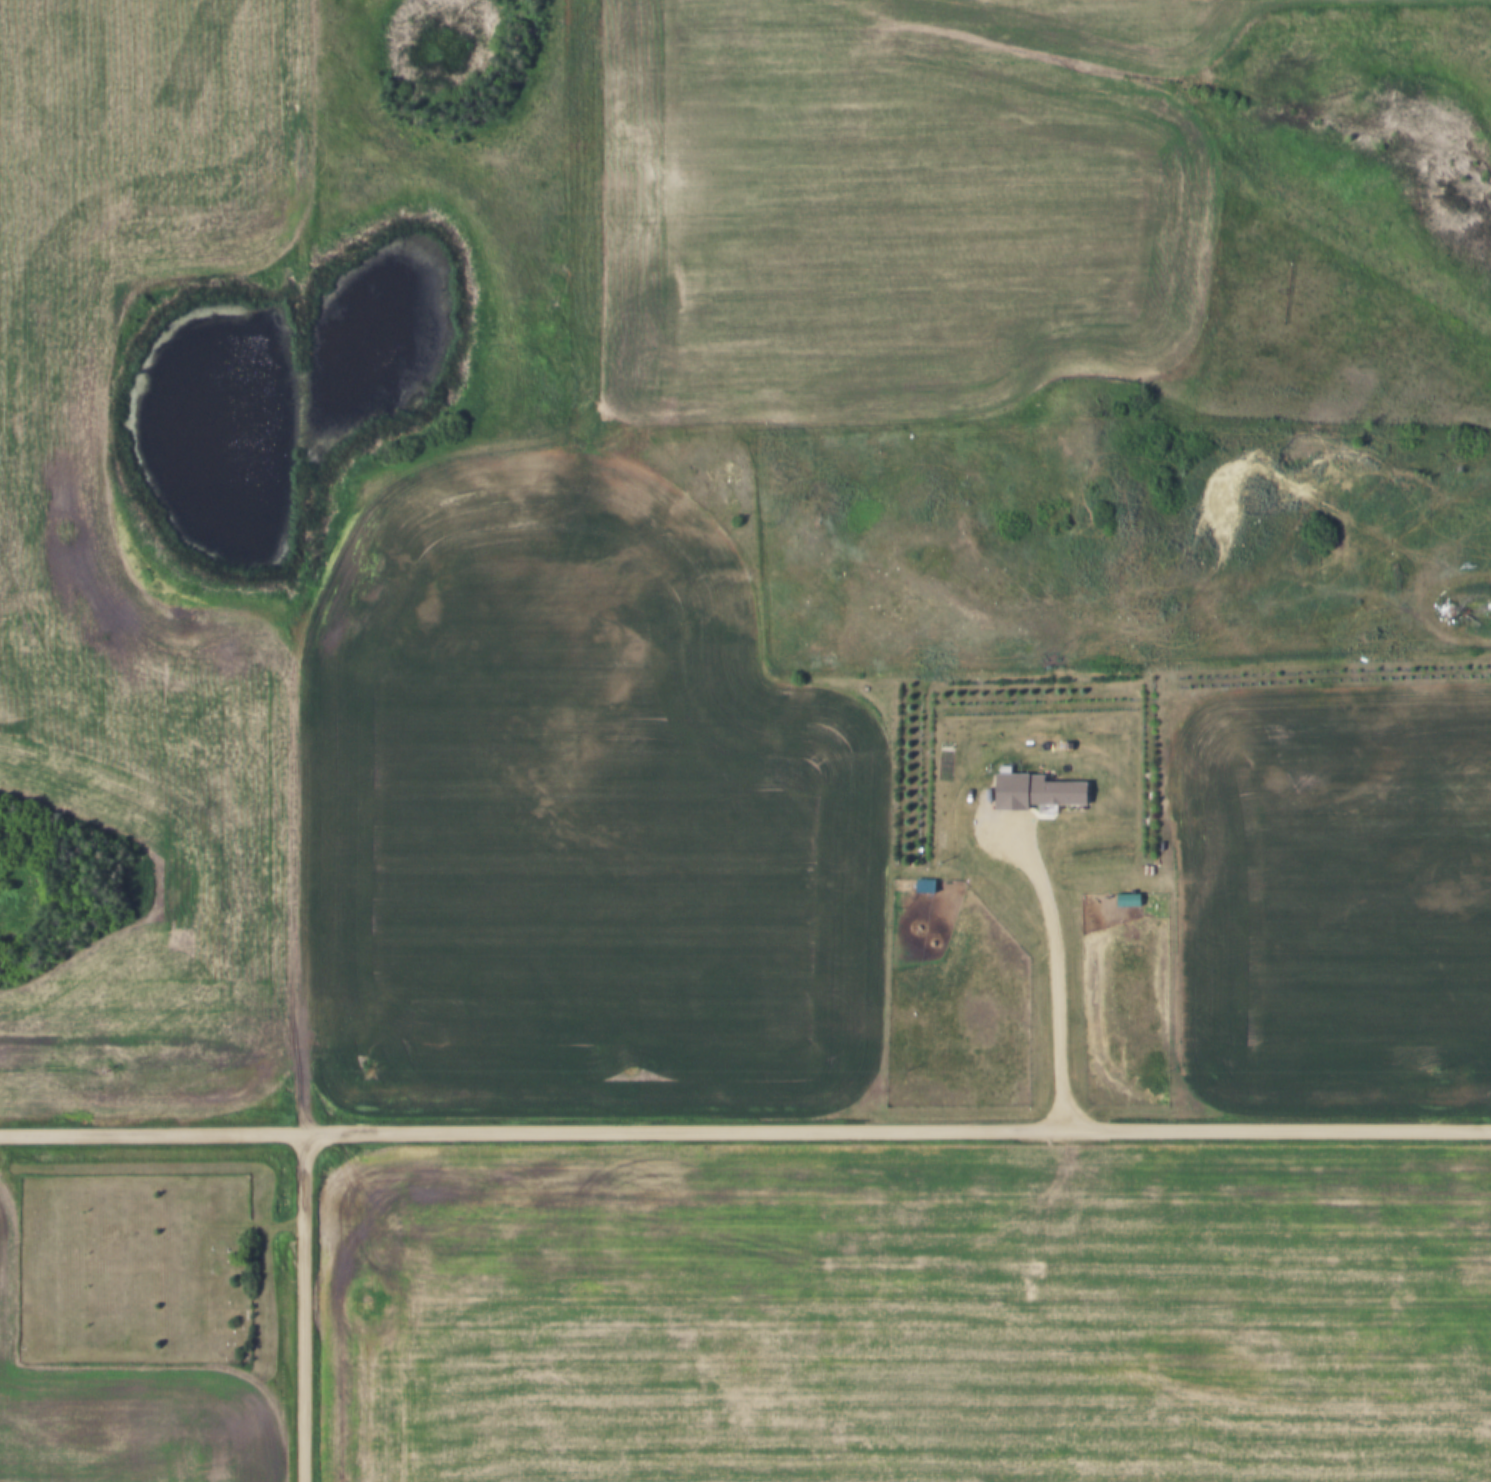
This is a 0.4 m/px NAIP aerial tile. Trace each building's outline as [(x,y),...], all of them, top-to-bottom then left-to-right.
[(1093,784),(1049,783),(1049,774),(998,773),(998,805),(1092,807),(1093,784)]
